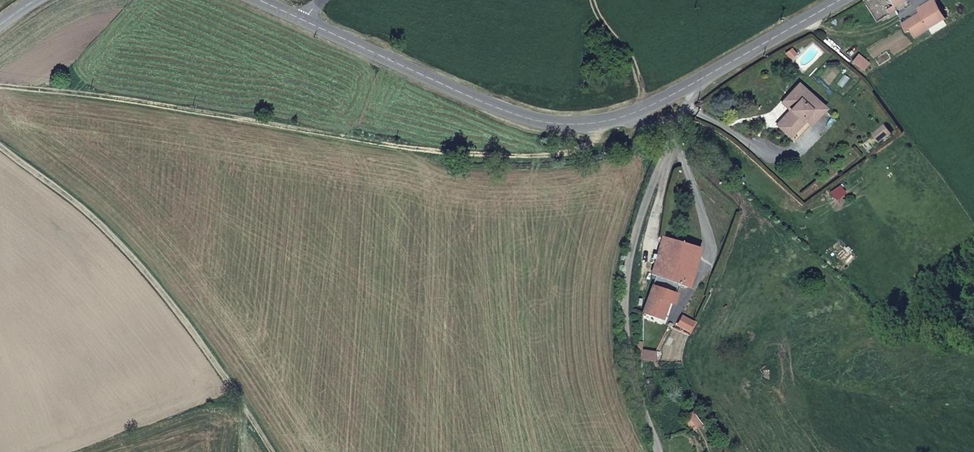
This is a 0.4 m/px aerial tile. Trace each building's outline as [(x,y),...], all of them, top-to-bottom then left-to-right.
[(890,11),(897,7),(894,2),(893,0),(889,0),(886,2),(890,11)] [(904,20),(910,33),(915,30),(919,37),(949,19),(939,0),(929,0),(919,6),(922,11),(904,20)] [(859,54),(852,61),(862,71),(870,64),(859,54)] [(797,86),(783,100),(791,108),(786,112),(789,115),(775,130),(785,140),(803,121),(809,127),(824,111),(797,86)] [(791,108),(783,100),(778,105),(786,112),(791,108)] [(789,115),(786,112),(771,128),(775,130),(789,115)] [(785,140),(791,145),(809,127),(803,121),(785,140)] [(887,128),(874,136),(879,144),(892,136),(887,128)] [(699,246),(662,238),(652,278),(656,280),(648,318),(666,323),(670,304),(676,305),(678,294),(675,293),(677,283),(688,285),(699,246)] [(693,431),(700,424),(696,415),(688,420),(693,431)]
